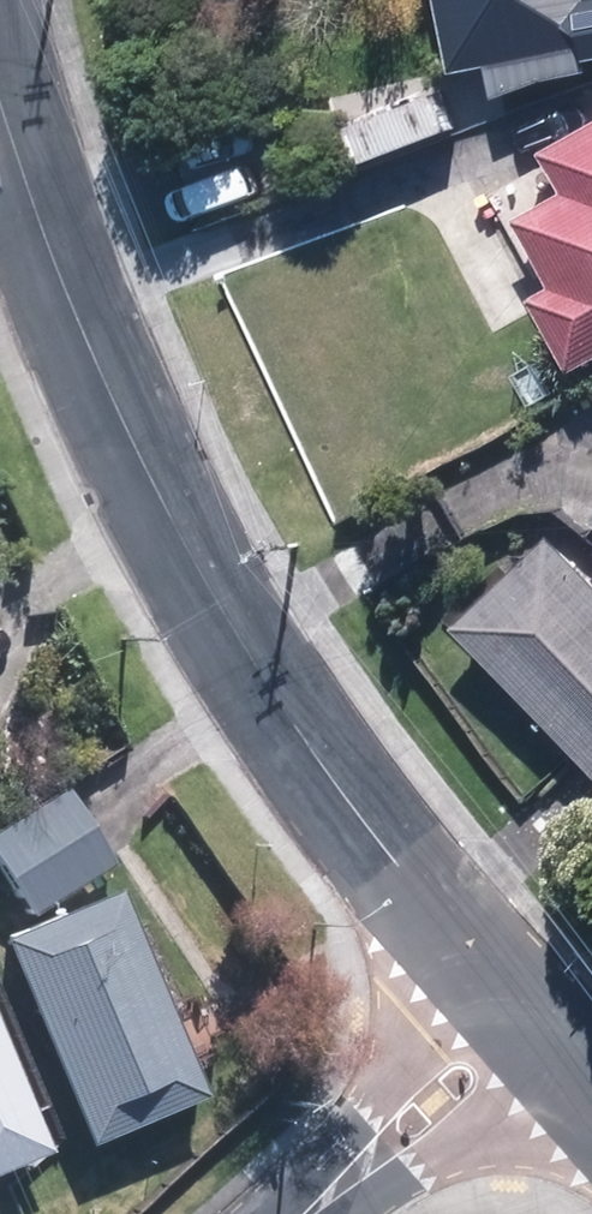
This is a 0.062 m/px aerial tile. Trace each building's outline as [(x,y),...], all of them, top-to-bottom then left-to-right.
[(488,106),(581,86),(579,76),(591,73),(591,5),(575,8),(574,0),(427,0),(444,83),(481,76),(488,106)] [(307,59),(316,102),(416,80),(407,37),(307,59)] [(537,160),(560,199),(502,233),(538,295),(517,307),(563,387),(591,370),(591,127),(537,160)] [(550,540),(449,633),(591,789),(591,586),(550,540)] [(0,825),(0,863),(31,913),(123,856),(74,779),(0,825)] [(215,1086),(129,879),(6,931),(91,1138),(215,1086)] [(59,1144),(0,1001),(0,1168),(59,1144)]
